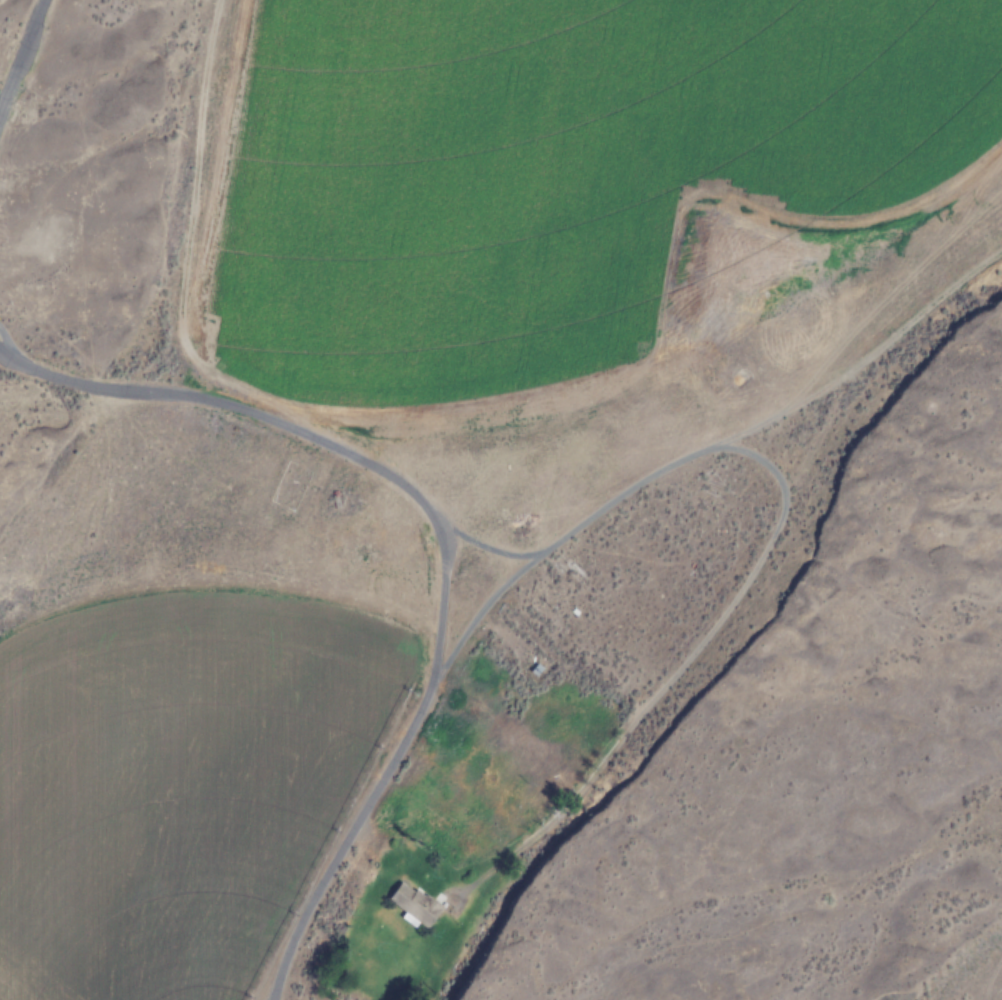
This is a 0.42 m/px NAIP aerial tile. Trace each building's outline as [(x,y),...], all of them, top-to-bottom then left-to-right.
[(428,929),(440,906),(398,884),(386,907),(428,929)]
